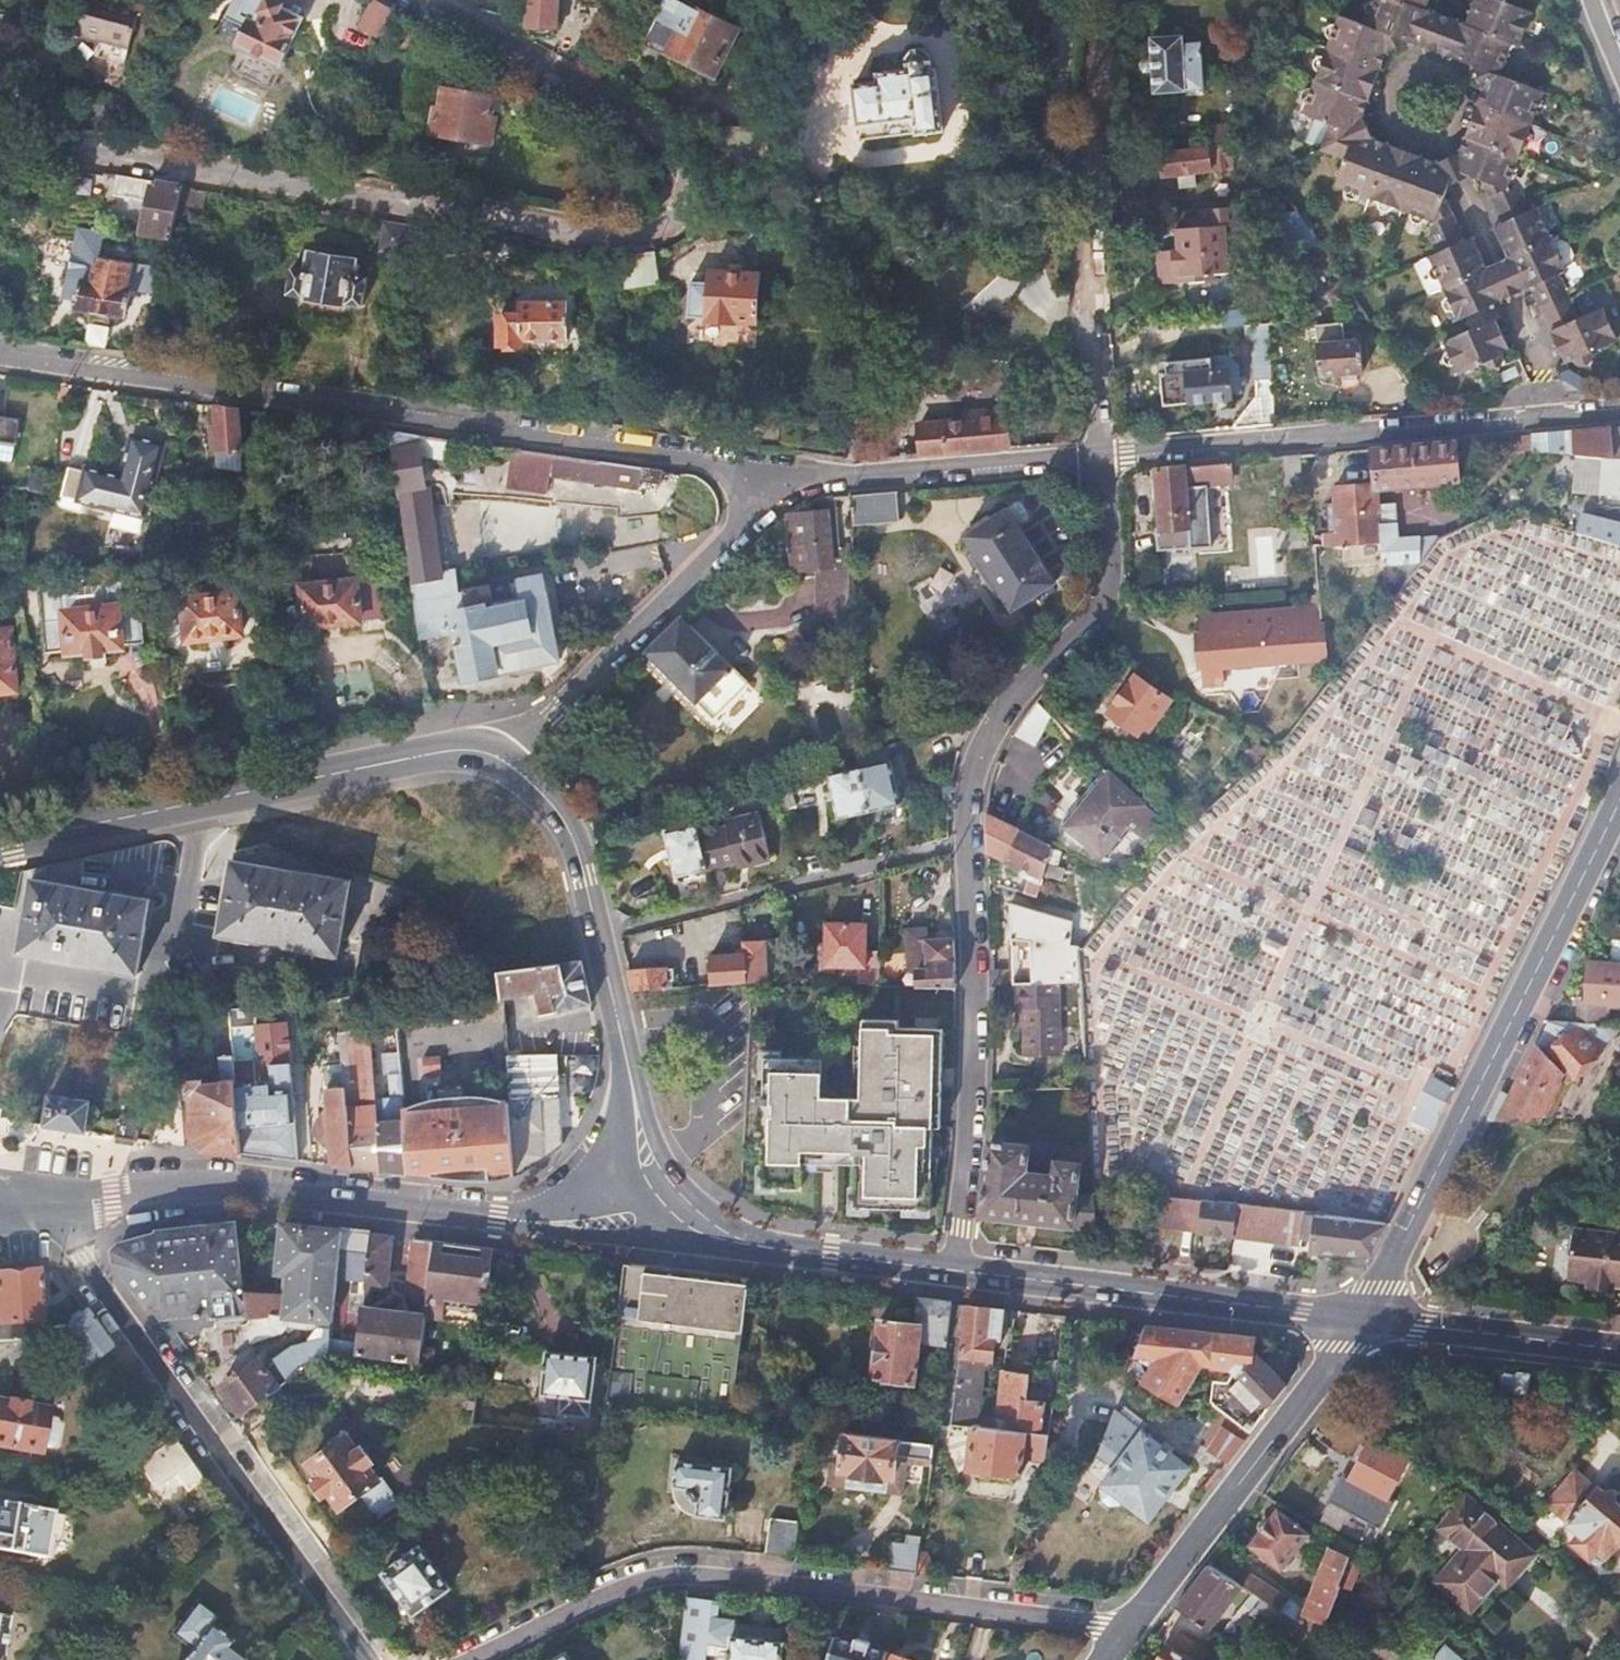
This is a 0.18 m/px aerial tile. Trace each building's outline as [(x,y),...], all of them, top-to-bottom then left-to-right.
[(131,43),(134,1),(124,0),(79,0),(76,40),(131,43)] [(241,15),(249,20),(239,45),(282,66),(302,17),(283,8),(284,4),(277,0),(249,0),(241,15)] [(393,8),(388,5),(377,0),(374,0),(363,26),(381,33),(393,8)] [(529,21),(529,26),(534,32),(549,33),(554,28),(556,0),(528,0),(526,20),(529,21)] [(736,27),(682,0),(664,0),(644,37),(714,73),(736,27)] [(1396,39),(1416,46),(1428,12),(1420,10),(1393,0),(1379,0),(1378,3),(1374,1),(1371,1),(1366,4),(1365,7),(1367,14),(1371,17),(1368,29),(1387,36),(1396,39)] [(1423,0),(1393,0),(1420,10),(1423,0)] [(1428,12),(1432,0),(1423,0),(1420,10),(1428,12)] [(1480,0),(1471,0),(1462,24),(1470,27),(1480,0)] [(1509,41),(1516,44),(1528,11),(1497,0),(1480,0),(1470,27),(1509,41)] [(1416,46),(1449,58),(1462,24),(1428,12),(1416,46)] [(1376,67),(1387,36),(1368,29),(1343,20),(1338,26),(1334,25),(1330,27),(1328,30),(1327,35),(1333,40),(1330,50),(1376,67)] [(1491,73),(1496,75),(1509,41),(1470,27),(1462,24),(1449,58),(1491,73)] [(1186,36),(1157,39),(1163,93),(1209,87),(1204,42),(1188,44),(1186,36)] [(1465,161),(1472,140),(1485,107),(1496,75),(1491,73),(1461,154),(1449,160),(1443,164),(1362,134),(1396,39),(1387,36),(1376,67),(1364,101),(1351,140),(1389,153),(1422,165),(1444,172),(1450,185),(1458,181),(1470,175),(1465,161)] [(852,87),(858,126),(913,119),(917,135),(945,130),(936,70),(930,71),(927,70),(930,64),(931,57),(922,49),(912,49),(907,58),(875,63),(878,84),(852,87)] [(1364,101),(1376,67),(1330,50),(1327,60),(1326,59),(1323,59),(1320,59),(1317,61),(1315,64),(1315,70),(1321,75),(1318,83),(1364,101)] [(1496,75),(1485,107),(1531,124),(1543,92),(1496,75)] [(1351,140),(1364,101),(1318,83),(1314,91),(1310,92),(1308,92),(1304,97),(1303,102),(1308,107),(1306,115),(1334,126),(1324,152),(1351,140)] [(445,87),(443,108),(437,106),(434,132),(490,141),(495,115),(490,115),(492,95),(445,87)] [(1485,107),(1472,140),(1519,158),(1531,124),(1485,107)] [(1147,126),(1148,141),(1179,137),(1178,122),(1147,126)] [(1372,201),(1389,153),(1351,140),(1324,152),(1350,161),(1340,189),(1349,192),(1348,197),(1350,201),(1354,203),(1356,204),(1360,202),(1363,197),(1372,201)] [(1519,158),(1472,140),(1465,161),(1470,175),(1483,180),(1491,196),(1508,189),(1519,158)] [(1235,167),(1231,143),(1160,150),(1163,175),(1172,174),(1173,185),(1194,182),(1192,172),(1235,167)] [(1407,213),(1422,165),(1389,153),(1372,201),(1381,204),(1379,205),(1382,213),(1386,216),(1393,216),(1397,209),(1407,213)] [(1446,196),(1450,185),(1444,172),(1422,165),(1407,213),(1414,215),(1415,223),(1420,227),(1427,227),(1431,222),(1435,223),(1454,214),(1446,196)] [(181,184),(117,173),(112,195),(154,203),(150,225),(172,229),(181,184)] [(181,184),(172,229),(185,232),(189,205),(201,206),(205,188),(181,184)] [(1508,189),(1491,196),(1503,224),(1531,212),(1523,194),(1508,189)] [(1210,211),(1240,209),(1239,201),(1209,205),(1210,211)] [(1531,212),(1503,224),(1518,256),(1553,240),(1539,208),(1531,212)] [(1241,227),(1240,209),(1210,211),(1211,219),(1177,223),(1179,244),(1159,247),(1161,281),(1217,275),(1216,269),(1231,268),(1228,227),(1241,227)] [(1282,237),(1311,230),(1298,211),(1294,210),(1277,213),(1282,237)] [(1467,241),(1454,214),(1435,223),(1432,236),(1439,253),(1467,241)] [(384,248),(408,250),(411,222),(386,218),(384,248)] [(1518,256),(1503,224),(1495,228),(1509,259),(1524,291),(1532,288),(1518,256)] [(1474,237),(1467,241),(1481,273),(1496,304),(1502,301),(1488,269),(1474,237)] [(1553,240),(1518,256),(1532,288),(1561,275),(1567,271),(1553,240)] [(1481,273),(1467,241),(1439,253),(1432,257),(1434,265),(1430,270),(1432,277),(1436,281),(1442,281),(1445,288),(1481,273)] [(654,251),(629,254),(625,255),(631,287),(660,282),(654,251)] [(131,287),(126,285),(131,261),(96,253),(91,277),(82,275),(76,303),(125,313),(131,287)] [(310,253),(307,269),(293,267),(289,292),(363,305),(368,277),(354,275),(356,261),(310,253)] [(1524,291),(1509,259),(1495,265),(1488,269),(1502,301),(1510,298),(1524,291)] [(758,318),(761,274),(712,271),(712,281),(692,278),(691,313),(708,314),(709,318),(735,319),(737,316),(758,318)] [(1469,317),(1496,304),(1481,273),(1445,288),(1449,298),(1447,300),(1445,305),(1447,310),(1451,313),(1456,313),(1461,321),(1469,317)] [(1574,307),(1561,275),(1532,288),(1546,321),(1574,307)] [(520,301),(520,313),(499,313),(501,342),(523,341),(522,337),(567,336),(568,301),(520,301)] [(1502,319),(1496,304),(1469,317),(1476,332),(1489,326),(1498,323),(1502,319)] [(1579,319),(1574,307),(1546,321),(1551,333),(1559,329),(1579,319)] [(1605,309),(1579,319),(1559,329),(1574,363),(1619,343),(1605,309)] [(90,323),(85,342),(104,347),(109,329),(90,323)] [(1512,354),(1498,323),(1489,326),(1503,358),(1512,354)] [(1489,326),(1476,332),(1445,345),(1450,355),(1446,357),(1444,364),(1445,368),(1450,371),(1457,371),(1461,377),(1503,358),(1489,326)] [(1559,329),(1551,333),(1565,366),(1574,363),(1559,329)] [(1358,336),(1318,341),(1320,374),(1362,370),(1358,336)] [(1239,367),(1230,368),(1229,356),(1178,359),(1178,371),(1162,372),(1165,404),(1189,403),(1190,405),(1232,402),(1232,395),(1241,394),(1239,367)] [(242,452),(238,407),(208,403),(210,425),(213,425),(216,449),(242,452)] [(985,448),(1009,446),(1005,411),(968,413),(968,422),(921,425),(923,453),(985,448)] [(22,416),(0,414),(0,440),(17,443),(22,416)] [(1610,426),(1614,457),(1619,458),(1619,425),(1610,426)] [(1577,454),(1602,456),(1614,457),(1610,426),(1569,429),(1549,431),(1532,433),(1534,448),(1534,450),(1577,454)] [(412,580),(420,636),(460,629),(470,676),(559,657),(544,574),(521,579),(524,602),(493,610),(489,585),(455,592),(452,568),(443,569),(430,491),(427,492),(421,453),(456,459),(460,440),(388,429),(399,496),(402,498),(414,578),(412,580)] [(1522,449),(1534,448),(1532,433),(1521,434),(1522,449)] [(126,440),(124,470),(65,467),(63,505),(150,508),(152,441),(126,440)] [(1459,482),(1455,440),(1371,447),(1374,481),(1375,491),(1386,490),(1459,482)] [(1485,444),(1471,445),(1472,457),(1480,454),(1485,444)] [(510,484),(543,488),(546,472),(548,453),(514,448),(510,484)] [(243,465),(242,452),(216,449),(218,460),(243,465)] [(660,481),(663,470),(548,453),(546,472),(640,486),(642,480),(660,481)] [(1576,493),(1601,494),(1602,456),(1577,454),(1576,493)] [(1601,494),(1618,495),(1618,483),(1619,483),(1619,458),(1614,457),(1602,456),(1601,494)] [(1159,527),(1160,529),(1161,549),(1192,547),(1211,545),(1207,483),(1230,481),(1228,460),(1215,461),(1156,467),(1161,526),(1159,527)] [(1336,532),(1337,544),(1379,540),(1376,505),(1375,491),(1374,481),(1332,485),(1333,501),(1335,523),(1336,532)] [(853,517),(855,516),(881,514),(883,520),(902,518),(899,489),(852,494),(853,510),(853,517)] [(1386,495),(1386,490),(1375,491),(1376,505),(1394,503),(1393,495),(1386,495)] [(834,511),(853,510),(852,494),(849,494),(834,496),(834,511)] [(834,535),(834,511),(834,496),(820,498),(817,500),(816,511),(790,512),(795,569),(798,568),(799,580),(819,579),(819,568),(822,567),(821,538),(834,535)] [(531,503),(480,498),(491,552),(538,543),(531,503)] [(1013,608),(1057,582),(1022,524),(1033,516),(1024,500),(967,534),(1013,608)] [(1324,501),(1325,523),(1335,523),(1333,501),(1324,501)] [(1376,505),(1379,540),(1381,564),(1401,563),(1420,561),(1438,538),(1397,540),(1394,503),(1376,505)] [(1481,513),(1483,518),(1490,515),(1487,507),(1485,507),(1481,513)] [(1619,545),(1619,524),(1581,513),(1577,532),(1619,545)] [(1325,523),(1326,534),(1336,532),(1335,523),(1325,523)] [(1311,536),(1312,546),(1337,544),(1336,532),(1326,534),(1311,536)] [(1399,580),(1406,581),(1420,561),(1401,563),(1399,580)] [(951,567),(913,588),(935,629),(973,608),(951,567)] [(140,573),(43,581),(49,649),(71,646),(74,660),(133,653),(133,641),(147,639),(140,573)] [(524,602),(521,579),(489,585),(493,610),(524,602)] [(357,580),(303,584),(304,623),(359,618),(357,580)] [(235,592),(183,600),(186,640),(241,631),(235,592)] [(1321,606),(1316,606),(1198,617),(1199,633),(1196,635),(1199,670),(1203,669),(1204,685),(1219,684),(1219,669),(1325,659),(1321,606)] [(691,627),(655,663),(723,731),(758,695),(691,627)] [(18,689),(13,629),(0,630),(0,690),(18,689)] [(1169,701),(1137,677),(1108,713),(1139,734),(1145,727),(1150,730),(1169,701)] [(1511,741),(1543,743),(1542,753),(1562,754),(1564,718),(1551,717),(1552,701),(1547,701),(1545,721),(1513,718),(1511,741)] [(1051,717),(1035,702),(1013,733),(1035,746),(1051,717)] [(862,768),(871,809),(901,803),(889,744),(861,754),(862,764),(862,768)] [(1069,764),(1096,792),(1109,778),(1081,752),(1069,764)] [(829,765),(830,772),(862,764),(861,754),(829,765)] [(839,816),(871,809),(862,768),(862,764),(830,772),(839,816)] [(1109,778),(1096,792),(1068,824),(1102,856),(1133,824),(1146,837),(1163,820),(1115,772),(1109,778)] [(775,783),(783,812),(796,807),(788,779),(778,782),(775,783)] [(697,822),(707,867),(738,860),(740,867),(771,860),(760,809),(697,822)] [(677,874),(707,867),(697,822),(694,811),(664,821),(677,874)] [(1052,845),(987,812),(987,816),(988,840),(988,850),(1034,872),(1026,893),(1037,896),(1044,882),(1048,862),(1052,845)] [(1058,864),(1060,849),(1052,845),(1048,862),(1058,864)] [(351,879),(234,858),(220,933),(338,954),(351,879)] [(138,970),(150,898),(34,877),(21,951),(138,970)] [(1080,950),(1083,946),(1067,944),(1073,919),(1011,903),(1015,969),(994,968),(995,979),(994,985),(1016,984),(1062,982),(1082,981),(1080,950)] [(868,983),(880,984),(880,950),(867,950),(869,922),(826,921),(825,964),(860,966),(859,983),(868,983)] [(919,985),(957,986),(955,937),(930,937),(928,933),(910,935),(911,972),(919,973),(919,985)] [(713,982),(752,979),(755,979),(782,976),(779,939),(745,941),(746,954),(712,956),(713,982)] [(592,1003),(582,959),(501,970),(502,998),(537,991),(544,1014),(592,1003)] [(1589,961),(1586,1000),(1579,1001),(1578,1020),(1606,1021),(1608,1002),(1619,1002),(1619,963),(1589,961)] [(628,968),(633,990),(676,986),(675,966),(628,968)] [(1062,982),(1016,984),(1017,1006),(1026,1007),(1026,1023),(1026,1053),(1064,1050),(1062,982)] [(868,983),(867,992),(872,997),(881,997),(886,993),(886,984),(880,984),(868,983)] [(1026,1007),(1017,1006),(1017,1025),(1026,1023),(1026,1007)] [(1549,1018),(1512,1093),(1502,1090),(1489,1116),(1546,1119),(1564,1076),(1619,1025),(1619,1022),(1606,1021),(1578,1020),(1549,1018)] [(235,1054),(242,1151),(299,1157),(288,1021),(258,1022),(262,1080),(257,1081),(256,1061),(247,1056),(245,1045),(234,1048),(235,1054)] [(403,1107),(397,1021),(386,1023),(390,1100),(376,1101),(382,1168),(408,1171),(403,1107)] [(332,1161),(382,1168),(376,1101),(370,1029),(341,1032),(342,1062),(326,1064),(318,1100),(322,1104),(328,1103),(329,1116),(320,1116),(315,1122),(320,1149),(331,1148),(332,1161)] [(424,1054),(425,1071),(442,1070),(441,1053),(424,1054)] [(555,1053),(509,1054),(515,1114),(514,1170),(514,1173),(538,1163),(554,1150),(562,1141),(562,1104),(558,1104),(555,1053)] [(197,1136),(204,1146),(242,1151),(235,1054),(220,1054),(222,1082),(200,1084),(199,1081),(188,1082),(189,1095),(193,1096),(197,1136)] [(1420,1105),(1440,1115),(1455,1085),(1431,1074),(1417,1102),(1420,1105)] [(834,1099),(805,1095),(801,1120),(831,1124),(830,1126),(856,1129),(857,1119),(892,1123),(892,1121),(914,1123),(917,1095),(895,1092),(895,1090),(861,1086),(861,1080),(837,1077),(834,1099)] [(51,1093),(46,1123),(86,1130),(89,1099),(51,1093)] [(403,1107),(408,1171),(431,1169),(432,1174),(491,1178),(506,1176),(506,1170),(514,1170),(511,1101),(475,1103),(475,1096),(427,1099),(428,1106),(403,1107)] [(322,1104),(320,1116),(329,1116),(328,1103),(322,1104)] [(9,1152),(11,1105),(0,1105),(0,1151),(9,1152)] [(1409,1126),(1429,1137),(1440,1115),(1420,1105),(1409,1126)] [(117,1120),(115,1135),(132,1137),(138,1138),(139,1122),(117,1120)] [(1031,1143),(992,1139),(982,1212),(1098,1224),(1096,1195),(1078,1194),(1082,1149),(1060,1146),(1056,1175),(1029,1173),(1031,1143)] [(1219,1200),(1152,1190),(1149,1221),(1313,1244),(1312,1251),(1351,1253),(1370,1254),(1386,1225),(1387,1222),(1324,1213),(1323,1210),(1220,1198),(1219,1200)] [(1117,1222),(1138,1225),(1140,1201),(1121,1198),(1117,1222)] [(232,1222),(122,1243),(120,1246),(115,1257),(163,1324),(197,1328),(198,1319),(213,1321),(213,1314),(246,1316),(251,1317),(249,1325),(252,1325),(253,1328),(243,1329),(248,1341),(280,1330),(285,1318),(283,1317),(281,1311),(315,1314),(311,1331),(290,1341),(273,1357),(274,1360),(269,1363),(278,1378),(286,1371),(290,1377),(328,1352),(330,1351),(331,1339),(334,1308),(336,1283),(341,1228),(284,1223),(277,1295),(256,1292),(248,1291),(243,1292),(232,1222)] [(370,1232),(341,1228),(336,1283),(353,1283),(350,1291),(347,1290),(345,1309),(342,1334),(350,1335),(350,1342),(331,1339),(330,1351),(351,1364),(356,1365),(357,1354),(370,1232)] [(1572,1229),(1568,1274),(1619,1280),(1619,1235),(1572,1229)] [(391,1234),(370,1232),(357,1354),(418,1360),(432,1239),(414,1237),(408,1289),(414,1311),(371,1307),(374,1286),(386,1287),(391,1234)] [(513,1282),(516,1249),(495,1247),(491,1281),(513,1282)] [(626,1262),(610,1401),(736,1417),(738,1386),(734,1385),(748,1277),(626,1262)] [(0,1271),(0,1338),(42,1335),(40,1306),(45,1305),(43,1289),(38,1286),(37,1269),(22,1270),(0,1271)] [(952,1301),(926,1298),(922,1319),(882,1315),(876,1375),(915,1380),(919,1338),(948,1342),(952,1301)] [(966,1302),(957,1379),(973,1383),(975,1370),(982,1371),(984,1353),(993,1354),(997,1333),(990,1332),(992,1319),(1010,1320),(1013,1308),(966,1302)] [(345,1309),(334,1308),(331,1339),(350,1342),(350,1335),(342,1334),(345,1309)] [(66,1339),(84,1368),(114,1347),(85,1309),(67,1320),(66,1339)] [(283,1317),(285,1318),(307,1321),(315,1314),(281,1311),(283,1317)] [(213,1314),(213,1321),(244,1324),(246,1316),(213,1314)] [(1201,1360),(1216,1365),(1220,1333),(1145,1324),(1136,1348),(1154,1360),(1146,1374),(1142,1372),(1141,1363),(1132,1358),(1128,1370),(1176,1402),(1180,1398),(1201,1360)] [(1262,1406),(1267,1410),(1286,1385),(1254,1346),(1257,1337),(1220,1333),(1216,1365),(1229,1367),(1265,1399),(1262,1406)] [(597,1357),(547,1350),(541,1394),(564,1394),(564,1412),(591,1414),(597,1357)] [(330,1351),(328,1352),(321,1366),(340,1379),(351,1364),(330,1351)] [(1058,1385),(1061,1356),(1040,1355),(1040,1381),(1058,1385)] [(219,1381),(237,1412),(276,1387),(256,1356),(219,1381)] [(985,1420),(1053,1435),(1056,1405),(1030,1400),(1033,1374),(1011,1369),(1002,1413),(988,1410),(985,1420)] [(1222,1409),(1251,1432),(1260,1420),(1264,1414),(1227,1386),(1214,1403),(1221,1411),(1222,1409)] [(10,1402),(8,1404),(0,1403),(0,1444),(39,1450),(40,1446),(44,1413),(45,1409),(27,1408),(26,1404),(10,1402)] [(1203,1439),(1228,1461),(1251,1432),(1222,1409),(1221,1411),(1203,1439)] [(1189,1467),(1114,1411),(1097,1456),(1115,1469),(1100,1489),(1103,1501),(1109,1507),(1121,1505),(1125,1499),(1150,1519),(1189,1467)] [(59,1415),(44,1413),(40,1446),(54,1448),(61,1444),(65,1421),(59,1415)] [(1029,1452),(1051,1455),(1053,1435),(985,1420),(981,1419),(974,1464),(1025,1472),(1029,1452)] [(174,1499),(198,1532),(227,1505),(171,1426),(140,1461),(158,1487),(191,1463),(201,1478),(174,1499)] [(937,1441),(849,1431),(845,1469),(897,1476),(901,1455),(910,1454),(910,1460),(935,1464),(937,1441)] [(1406,1459),(1370,1439),(1351,1477),(1385,1496),(1406,1459)] [(357,1445),(319,1473),(350,1514),(386,1489),(375,1474),(382,1472),(371,1454),(365,1459),(357,1445)] [(674,1486),(685,1487),(686,1491),(693,1499),(697,1499),(697,1512),(726,1515),(732,1465),(677,1459),(674,1486)] [(1546,1503),(1569,1520),(1567,1523),(1583,1533),(1576,1541),(1590,1556),(1593,1554),(1595,1558),(1600,1561),(1605,1558),(1605,1554),(1606,1556),(1619,1542),(1619,1541),(1619,1488),(1603,1489),(1597,1485),(1595,1486),(1574,1467),(1546,1503)] [(48,1555),(54,1508),(4,1499),(3,1507),(0,1507),(0,1548),(48,1555)] [(1509,1581),(1532,1554),(1468,1501),(1445,1528),(1509,1581)] [(1569,1520),(1546,1503),(1529,1524),(1551,1542),(1567,1523),(1569,1520)] [(1311,1539),(1306,1533),(1309,1530),(1277,1509),(1253,1544),(1282,1566),(1294,1550),(1301,1554),(1311,1539)] [(771,1514),(766,1553),(795,1556),(800,1518),(771,1514)] [(893,1539),(890,1568),(919,1571),(925,1534),(908,1531),(907,1541),(893,1539)] [(448,1586),(418,1545),(385,1570),(414,1610),(448,1586)] [(1324,1624),(1329,1612),(1350,1559),(1330,1551),(1305,1613),(1304,1616),(1324,1624)] [(1203,1574),(1178,1606),(1210,1630),(1242,1585),(1211,1563),(1203,1574)] [(1251,1574),(1242,1585),(1255,1594),(1262,1599),(1271,1605),(1279,1594),(1251,1574)] [(710,1642),(728,1644),(728,1647),(720,1647),(720,1659),(781,1659),(784,1641),(763,1639),(751,1637),(732,1635),(736,1617),(719,1615),(718,1593),(716,1598),(691,1594),(679,1659),(707,1659),(710,1642)] [(1262,1599),(1255,1594),(1250,1602),(1256,1608),(1262,1599)] [(1305,1613),(1279,1594),(1271,1605),(1318,1639),(1324,1624),(1304,1616),(1305,1613)] [(1233,1621),(1242,1628),(1256,1608),(1250,1602),(1247,1599),(1233,1621)] [(1240,1630),(1282,1659),(1308,1659),(1321,1641),(1318,1639),(1271,1605),(1262,1599),(1256,1608),(1242,1628),(1240,1630)] [(0,1615),(0,1659),(2,1659),(9,1617),(0,1615)] [(222,1646),(227,1639),(207,1625),(180,1659),(237,1659),(222,1646)] [(1161,1659),(1201,1659),(1207,1650),(1185,1634),(1176,1647),(1170,1647),(1161,1659)] [(888,1652),(870,1646),(871,1642),(857,1639),(855,1642),(837,1637),(833,1640),(829,1659),(886,1659),(888,1652)] [(567,1649),(546,1659),(572,1659),(567,1649)] [(888,1652),(886,1659),(917,1659),(888,1652)]
